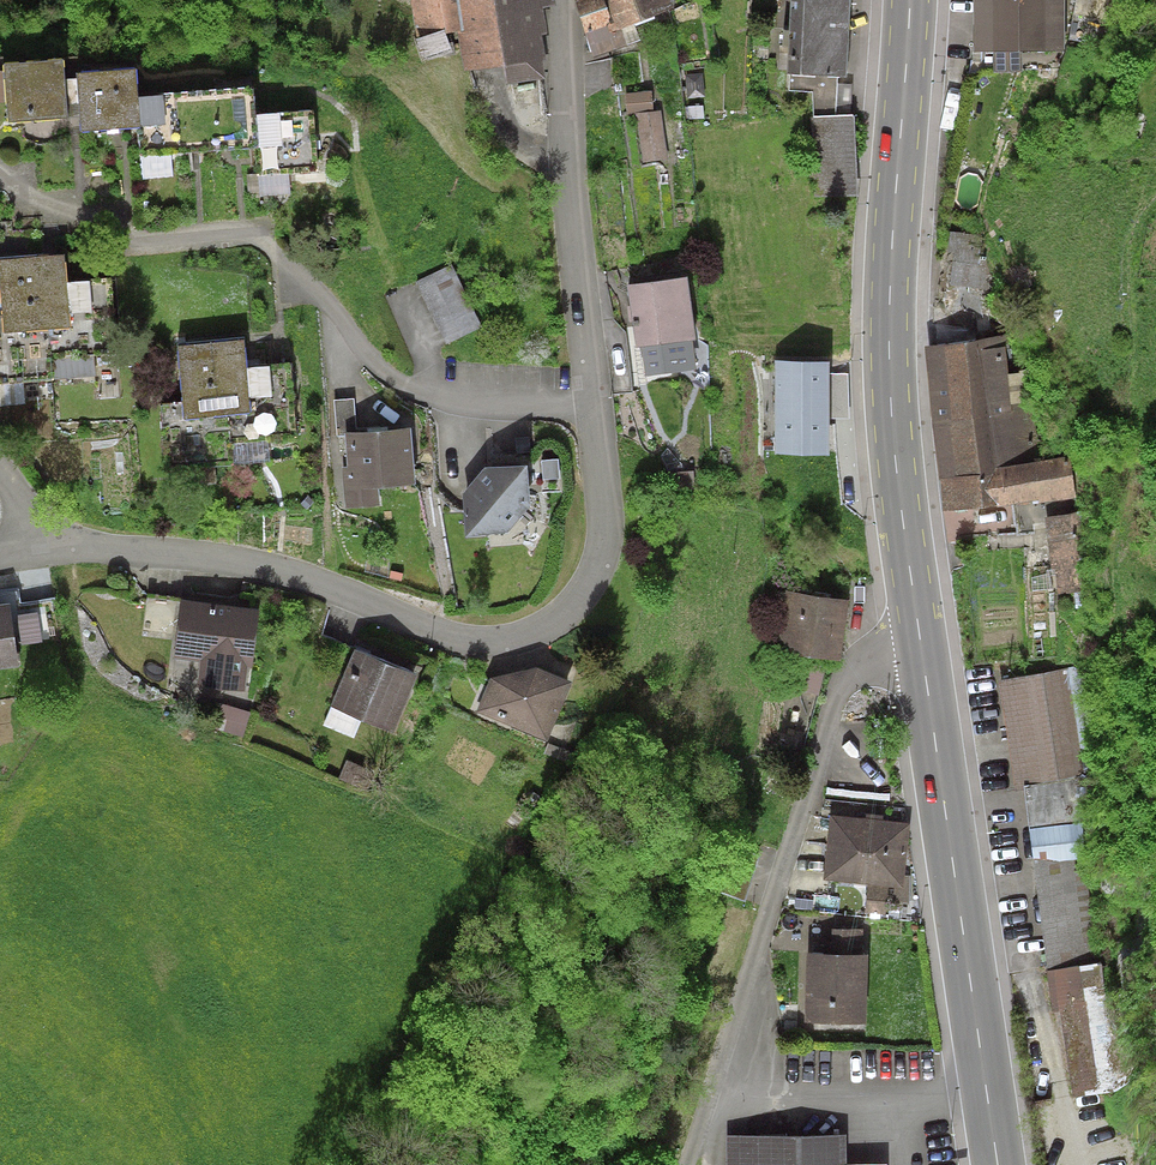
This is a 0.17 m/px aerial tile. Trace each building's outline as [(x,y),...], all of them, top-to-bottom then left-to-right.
[(459,32),(454,0),(410,0),(416,37),(459,32)] [(459,32),(464,71),(504,66),(506,85),(545,77),(543,63),(547,62),(542,36),(548,35),(544,8),(556,6),(555,0),(454,0),(459,32)] [(574,2),(593,58),(615,50),(609,33),(607,26),(613,24),(604,0),(574,0),(574,2)] [(613,24),(607,26),(609,33),(633,24),(674,8),(671,0),(604,0),(613,24)] [(787,74),(790,74),(838,76),(845,77),(850,0),(790,0),(787,74)] [(993,52),(994,71),(1023,70),(1022,51),(1065,50),(1065,0),(974,0),(974,52),(993,52)] [(640,41),(633,24),(609,33),(615,50),(640,41)] [(6,101),(8,123),(69,118),(64,58),(3,63),(3,70),(0,70),(0,101),(6,101)] [(135,69),(76,74),(81,132),(137,127),(165,124),(163,95),(137,97),(135,69)] [(702,73),(685,74),(687,98),(705,96),(702,73)] [(837,84),(838,76),(790,74),(789,90),(813,91),(814,117),(835,116),(837,84)] [(852,84),(837,84),(835,116),(851,115),(852,84)] [(178,155),(178,154),(259,147),(256,115),(254,87),(163,95),(165,124),(137,127),(140,158),(170,155),(178,155)] [(652,91),(624,94),(626,114),(637,113),(643,162),(667,160),(662,111),(654,112),(652,91)] [(704,105),(686,106),(687,120),(704,119),(704,105)] [(313,110),(256,115),(259,147),(261,176),(289,173),(318,171),(313,110)] [(835,116),(814,117),(811,117),(814,197),(858,196),(854,115),(851,115),(835,116)] [(170,155),(140,158),(143,180),(173,177),(170,155)] [(291,193),(289,173),(261,176),(258,176),(260,196),(291,193)] [(64,254),(0,259),(0,288),(2,310),(4,335),(70,330),(69,314),(92,312),(89,281),(66,282),(64,254)] [(452,265),(415,282),(445,345),(482,328),(452,265)] [(688,277),(628,285),(636,348),(641,347),(645,376),(696,370),(692,340),(696,340),(688,277)] [(1007,335),(923,346),(943,512),(1038,500),(1039,503),(1076,499),(1070,457),(1040,461),(1029,369),(1019,370),(1020,373),(1009,374),(1007,361),(1010,360),(1007,335)] [(244,340),(178,345),(184,419),(250,413),(249,399),(273,397),(270,366),(247,368),(244,340)] [(94,355),(52,358),(53,379),(96,376),(94,355)] [(830,373),(830,361),(775,361),(774,455),(829,455),(829,419),(830,373)] [(848,374),(830,373),(829,419),(849,419),(848,374)] [(344,434),(357,434),(354,398),(334,400),(337,436),(344,436),(344,434)] [(357,434),(344,434),(344,436),(347,467),(342,468),(346,508),(380,505),(379,489),(416,486),(411,429),(357,434)] [(267,441),(232,444),(234,466),(269,462),(267,441)] [(558,459),(542,460),(543,479),(560,478),(558,459)] [(527,465),(484,467),(463,493),(465,538),(508,533),(531,503),(527,465)] [(695,471),(665,474),(667,492),(697,489),(695,471)] [(1083,590),(1073,514),(1045,518),(1055,593),(1083,590)] [(849,601),(788,592),(779,651),(841,660),(849,601)] [(259,609),(180,600),(174,659),(200,662),(197,686),(245,692),(247,667),(253,668),(259,609)] [(8,602),(0,604),(0,669),(18,666),(8,602)] [(37,613),(17,616),(21,645),(42,642),(37,613)] [(418,676),(354,650),(330,706),(395,733),(418,676)] [(492,678),(476,712),(547,742),(573,683),(536,668),(492,678)] [(1093,774),(1076,668),(998,680),(1017,792),(1024,790),(1023,786),(1077,777),(1093,774)] [(251,712),(218,702),(210,728),(243,738),(251,712)] [(374,772),(347,760),(339,778),(366,790),(374,772)] [(1081,822),(1077,777),(1023,786),(1024,790),(1029,829),(1081,822)] [(866,819),(830,815),(823,880),(868,885),(865,913),(888,916),(889,910),(902,911),(903,903),(908,904),(910,876),(904,875),(910,823),(883,820),(866,819)] [(1085,861),(1081,822),(1029,829),(1035,866),(1085,861)] [(1096,965),(1085,861),(1035,866),(1047,971),(1096,965)] [(863,930),(833,929),(832,955),(807,954),(805,1023),(866,1025),(868,955),(862,955),(863,930)] [(1096,965),(1047,971),(1052,1015),(1058,1015),(1071,1099),(1121,1091),(1104,996),(1101,964),(1096,965)] [(726,1137),(727,1164),(841,1164),(847,1164),(847,1136),(726,1137)]
